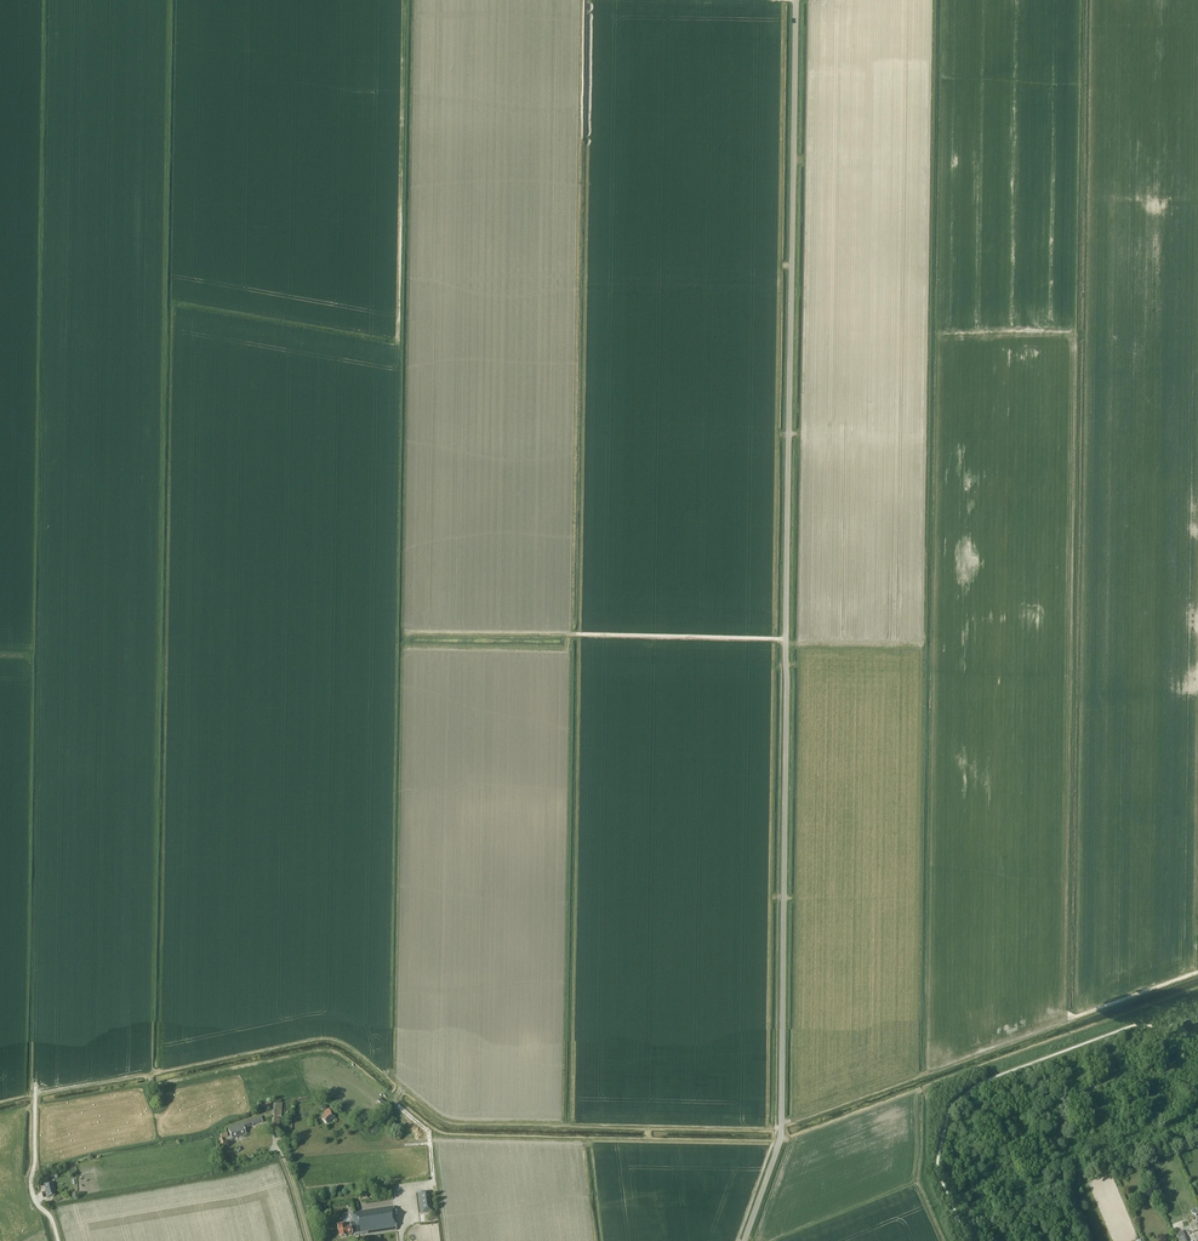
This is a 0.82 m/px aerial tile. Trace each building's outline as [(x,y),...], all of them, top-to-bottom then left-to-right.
[(253,1107),(254,1111),(268,1107),(267,1103),(253,1107)] [(282,1104),(273,1103),(273,1115),(272,1115),(272,1130),(280,1131),(280,1117),(281,1117),(282,1104)] [(327,1124),(335,1117),(328,1109),(324,1112),(327,1115),(323,1119),(327,1124)] [(261,1117),(251,1120),(228,1128),(232,1139),(246,1134),(244,1128),(253,1125),(263,1122),(261,1117)] [(55,1190),(53,1182),(44,1184),(48,1197),(55,1195),(54,1191),(55,1190)] [(433,1211),(431,1191),(418,1193),(420,1213),(433,1211)] [(353,1222),(354,1234),(360,1233),(360,1235),(368,1234),(396,1230),(397,1230),(393,1207),(351,1213),(353,1222)] [(346,1235),(354,1234),(353,1222),(349,1223),(350,1227),(346,1228),(346,1226),(344,1226),(344,1224),(337,1225),(338,1232),(339,1238),(347,1237),(346,1235)] [(1188,1224),(1190,1232),(1197,1230),(1195,1222),(1188,1224)] [(1183,1231),(1176,1233),(1179,1240),(1187,1240),(1183,1231)]
